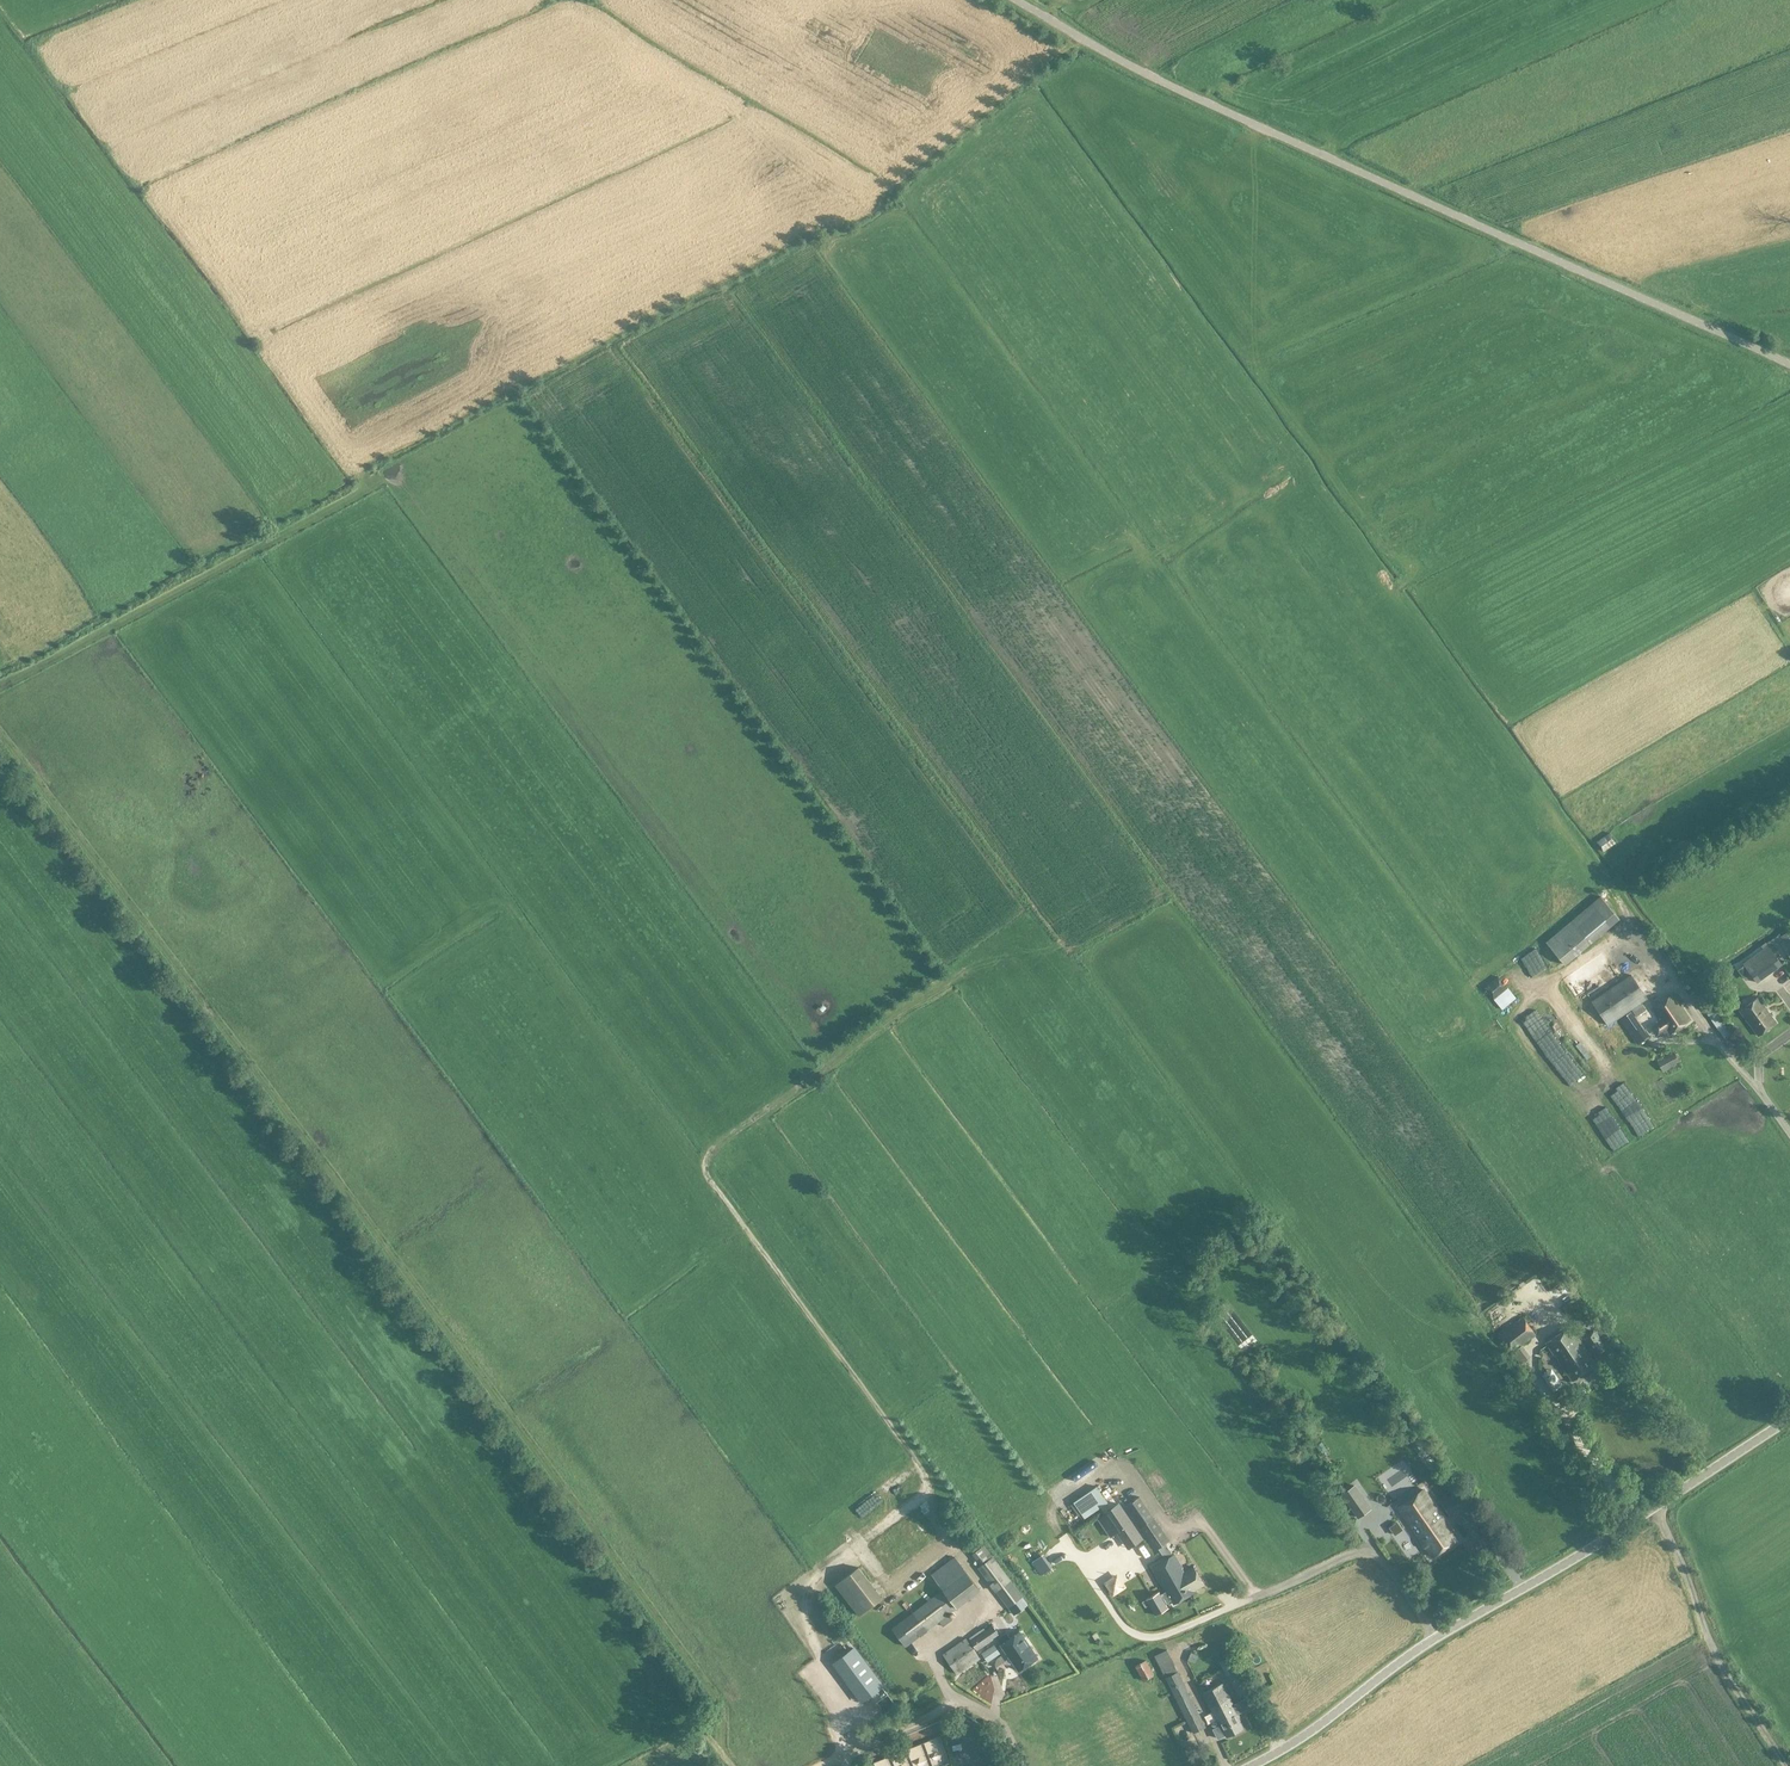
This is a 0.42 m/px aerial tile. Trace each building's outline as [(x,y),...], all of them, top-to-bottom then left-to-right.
[(1600,844),(1612,836),(1606,827),(1594,835),(1600,844)] [(1600,897),(1570,922),(1546,943),(1564,965),(1619,919),(1600,897)] [(1781,935),(1784,940),(1781,942),(1789,956),(1789,929),(1781,935)] [(1768,945),(1757,953),(1770,972),(1782,963),(1768,945)] [(1770,972),(1757,953),(1743,963),(1757,982),(1770,972)] [(1499,1003),(1512,991),(1493,971),(1480,983),(1499,1003)] [(1573,972),(1564,978),(1572,989),(1581,983),(1573,972)] [(1631,975),(1591,1001),(1607,1025),(1631,1009),(1636,1016),(1645,1010),(1641,1003),(1647,999),(1631,975)] [(1690,992),(1703,1010),(1709,1006),(1697,988),(1690,992)] [(1690,1019),(1673,993),(1652,1007),(1661,1020),(1654,1026),(1658,1032),(1660,1031),(1663,1036),(1669,1032),(1670,1033),(1690,1019)] [(1776,1022),(1760,1001),(1757,997),(1740,1010),(1758,1035),(1776,1022)] [(1649,1037),(1631,1012),(1621,1018),(1639,1044),(1649,1037)] [(1663,1071),(1680,1062),(1674,1052),(1658,1061),(1663,1071)] [(1659,1088),(1668,1107),(1675,1104),(1666,1084),(1659,1088)] [(1493,1299),(1483,1306),(1491,1317),(1501,1310),(1493,1299)] [(1523,1316),(1500,1334),(1513,1352),(1537,1334),(1523,1316)] [(1556,1354),(1561,1362),(1560,1363),(1573,1380),(1597,1364),(1571,1326),(1547,1342),(1555,1355),(1556,1354)] [(1585,1337),(1598,1356),(1607,1349),(1594,1331),(1585,1337)] [(1551,1369),(1542,1375),(1554,1391),(1563,1385),(1551,1369)] [(1028,1435),(1034,1429),(1026,1421),(1020,1427),(1028,1435)] [(1398,1492),(1391,1484),(1378,1494),(1385,1502),(1398,1492)] [(1351,1506),(1363,1497),(1354,1485),(1342,1494),(1351,1506)] [(1082,1513),(1106,1498),(1098,1486),(1075,1501),(1082,1513)] [(1398,1507),(1418,1535),(1432,1556),(1457,1538),(1423,1489),(1398,1507)] [(1453,1494),(1441,1502),(1450,1514),(1461,1506),(1453,1494)] [(1169,1541),(1154,1518),(1140,1497),(1126,1506),(1155,1550),(1169,1541)] [(1105,1513),(1106,1515),(1099,1519),(1111,1537),(1118,1532),(1128,1548),(1142,1538),(1132,1522),(1119,1503),(1105,1513)] [(921,1506),(910,1513),(921,1531),(932,1524),(921,1506)] [(980,1566),(978,1568),(1008,1608),(1022,1597),(983,1546),(972,1554),(980,1566)] [(1186,1566),(1177,1552),(1152,1567),(1166,1591),(1160,1595),(1159,1592),(1146,1599),(1156,1615),(1168,1608),(1166,1603),(1171,1600),(1173,1604),(1195,1592),(1194,1590),(1204,1584),(1194,1567),(1185,1572),(1182,1568),(1186,1566)] [(931,1573),(942,1588),(957,1607),(980,1590),(954,1556),(931,1573)] [(835,1584),(859,1614),(882,1597),(858,1566),(835,1584)] [(1117,1576),(1107,1583),(1114,1593),(1113,1592),(1123,1585),(1124,1587),(1124,1586),(1117,1576)] [(906,1646),(939,1621),(943,1626),(953,1619),(949,1613),(957,1607),(942,1588),(892,1627),(906,1646)] [(990,1617),(965,1630),(969,1636),(993,1624),(990,1617)] [(978,1650),(999,1635),(992,1624),(970,1639),(978,1650)] [(1018,1671),(1037,1658),(1020,1632),(1010,1638),(1006,1632),(997,1638),(1002,1644),(1001,1645),(1018,1671)] [(943,1653),(958,1674),(980,1658),(966,1637),(943,1653)] [(1187,1644),(1185,1653),(1191,1655),(1193,1646),(1187,1644)] [(988,1661),(1000,1653),(994,1645),(982,1653),(988,1661)] [(853,1649),(836,1662),(865,1700),(882,1687),(853,1649)] [(1167,1650),(1155,1656),(1193,1733),(1205,1727),(1167,1650)] [(1226,1651),(1217,1655),(1223,1668),(1232,1664),(1226,1651)] [(1153,1674),(1146,1660),(1135,1666),(1142,1680),(1153,1674)] [(1240,1719),(1222,1683),(1202,1693),(1216,1721),(1218,1721),(1226,1737),(1243,1728),(1239,1720),(1240,1719)] [(871,1752),(875,1765),(914,1765),(945,1756),(937,1731),(871,1752)] [(989,1761),(1002,1754),(992,1734),(979,1741),(989,1761)]
